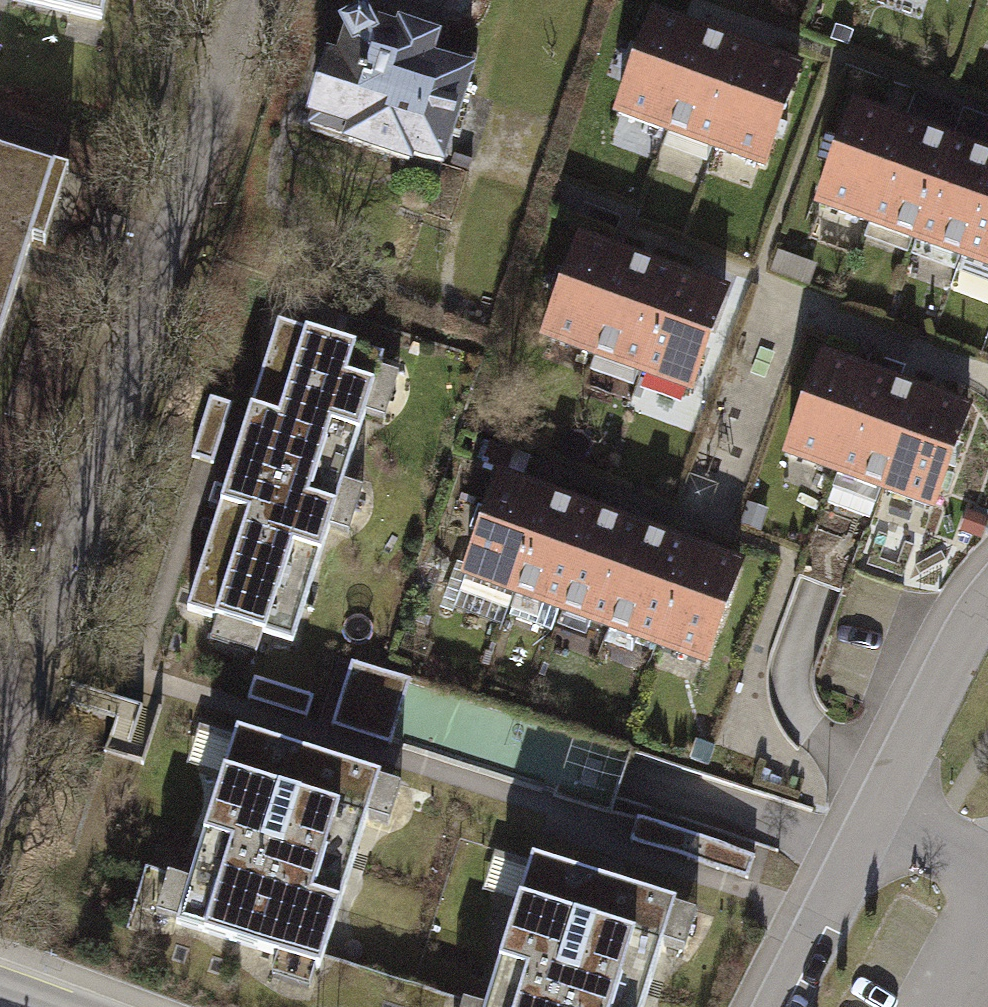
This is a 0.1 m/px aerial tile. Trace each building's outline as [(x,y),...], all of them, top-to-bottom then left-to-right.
[(101,22),(106,0),(12,0),(101,22)] [(619,113),(667,131),(702,36),(654,18),(619,113)] [(330,62),(313,115),(413,147),(415,141),(445,150),(468,77),(426,63),(433,43),(401,32),(399,38),(354,24),(341,66),(330,62)] [(667,131),(715,148),(750,54),(702,36),(667,131)] [(715,148),(763,166),(798,71),(750,54),(715,148)] [(820,203),(868,221),(902,127),(855,110),(820,203)] [(868,221),(915,238),(950,145),(902,127),(868,221)] [(962,256),(987,187),(987,159),(950,145),(915,238),(962,256)] [(0,151),(0,342),(55,168),(0,151)] [(987,265),(987,187),(962,256),(987,265)] [(545,337),(593,354),(628,259),(580,242),(545,337)] [(593,354),(641,372),(676,277),(628,259),(593,354)] [(686,388),(689,389),(724,294),(676,277),(641,372),(643,372),(632,402),(676,418),(686,388)] [(222,501),(187,611),(293,644),(383,357),(278,325),(222,501)] [(788,454),(836,471),(870,377),(822,360),(788,454)] [(881,487),(884,488),(918,395),(870,377),(836,471),(840,472),(831,496),(835,505),(864,515),(872,511),(881,487)] [(884,488),(932,506),(967,412),(918,395),(884,488)] [(465,574),(513,592),(547,498),(499,481),(465,574)] [(559,609),(561,609),(595,516),(547,498),(513,592),(518,594),(509,616),(551,631),(559,609)] [(561,609),(609,627),(643,533),(595,516),(561,609)] [(609,627),(656,644),(691,550),(643,533),(609,627)] [(656,644),(704,661),(738,568),(691,550),(656,644)] [(394,745),(417,683),(358,662),(336,724),(394,745)] [(146,866),(132,909),(320,969),(381,779),(238,733),(190,881),(146,866)] [(676,905),(533,859),(486,1006),(643,1006),(676,905)]
